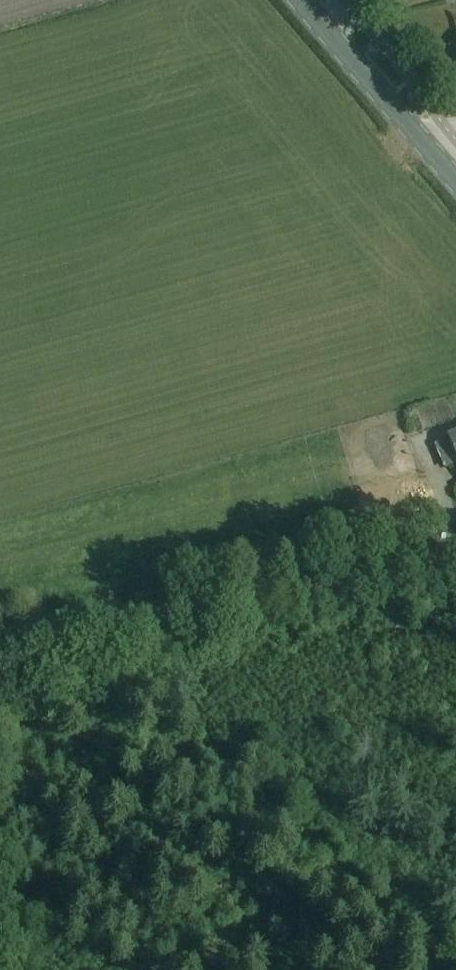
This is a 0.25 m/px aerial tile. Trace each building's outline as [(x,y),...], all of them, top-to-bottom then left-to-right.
[(446,440),(455,464),(455,435),(446,440)]
